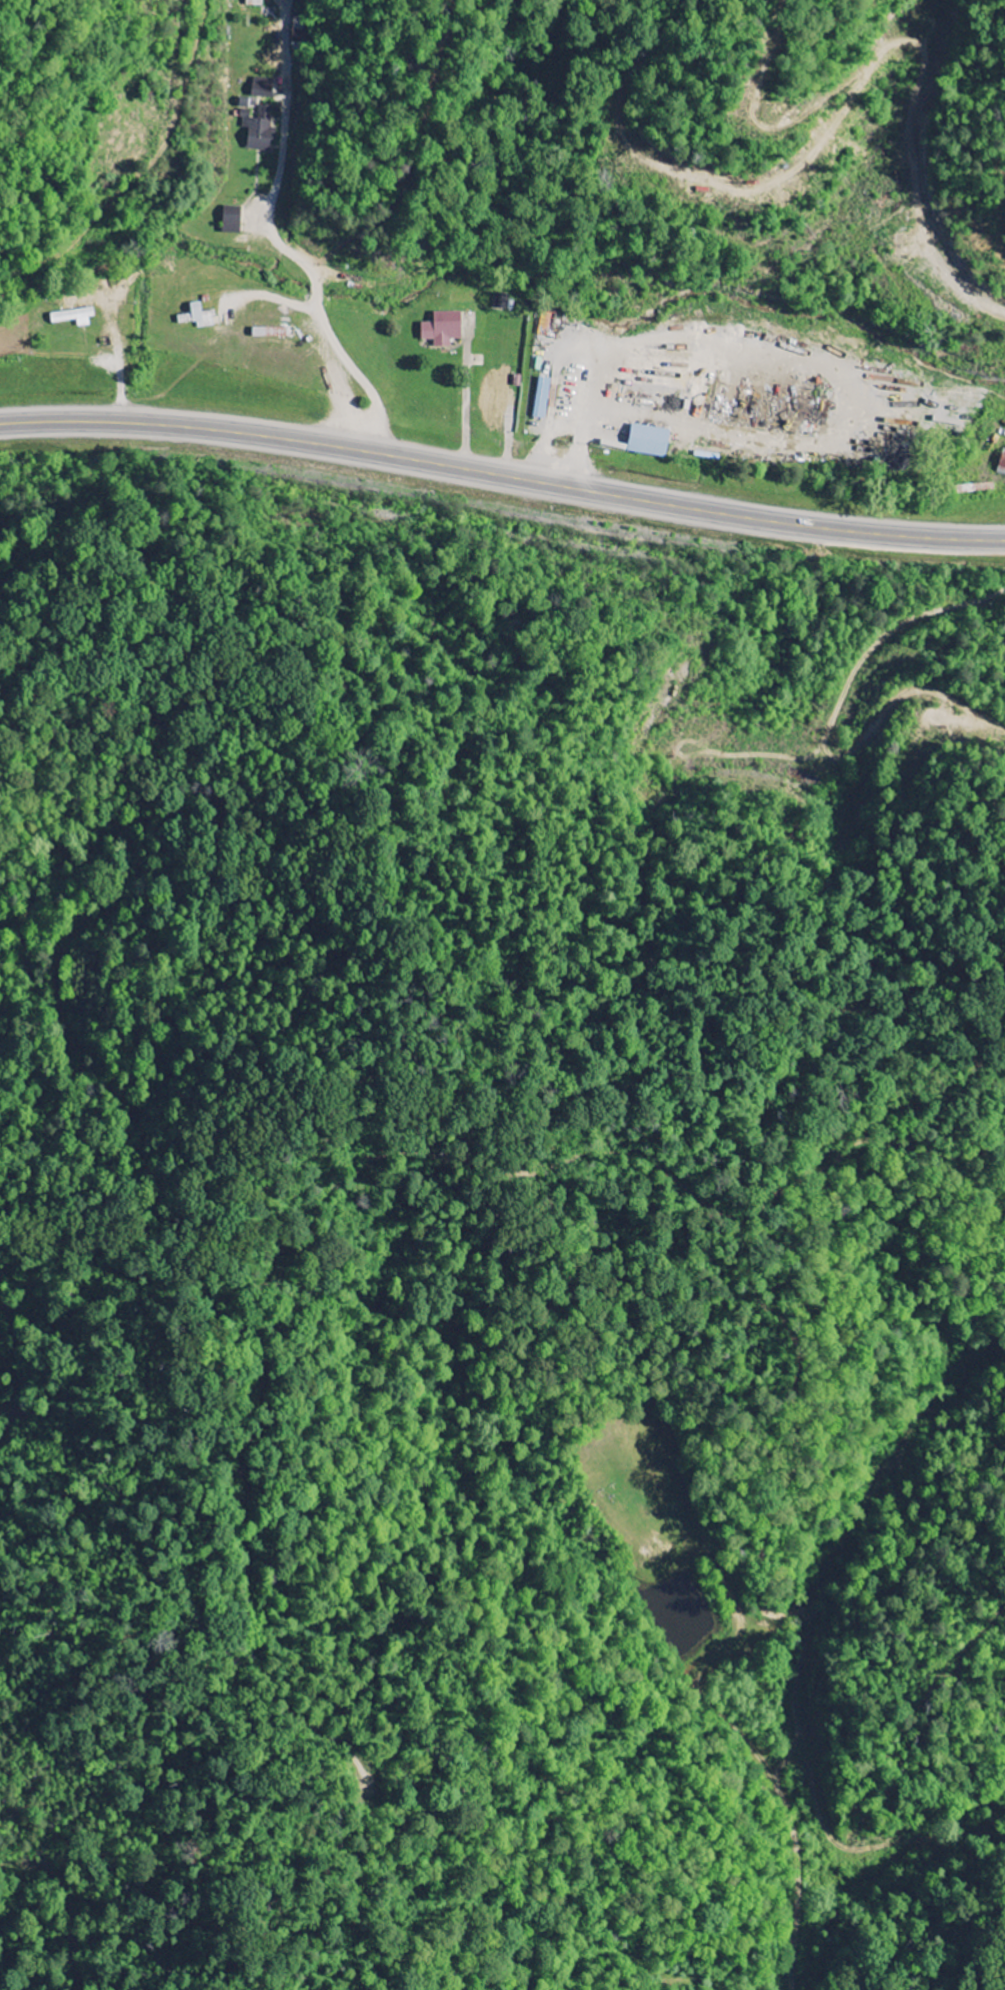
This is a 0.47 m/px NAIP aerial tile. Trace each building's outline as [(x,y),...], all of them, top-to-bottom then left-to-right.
[(273,80),(253,79),(252,98),(272,99),(273,80)] [(247,151),(270,152),(271,137),(272,137),(273,107),(260,106),(259,120),(250,119),(250,115),(244,115),(243,129),(249,130),(247,151)] [(241,208),(224,207),(223,234),(240,235),(241,208)] [(215,327),(213,311),(202,313),(200,303),(190,305),(191,315),(177,317),(178,325),(197,323),(197,329),(215,327)] [(78,328),(90,327),(89,319),(95,319),(94,309),(51,314),(52,325),(77,322),(78,328)] [(434,342),(434,349),(451,349),(451,341),(461,341),(461,313),(433,313),(434,324),(421,324),(421,342),(434,342)] [(533,418),(545,421),(552,380),(540,378),(533,418)] [(670,431),(631,426),(628,454),(667,458),(670,431)]
